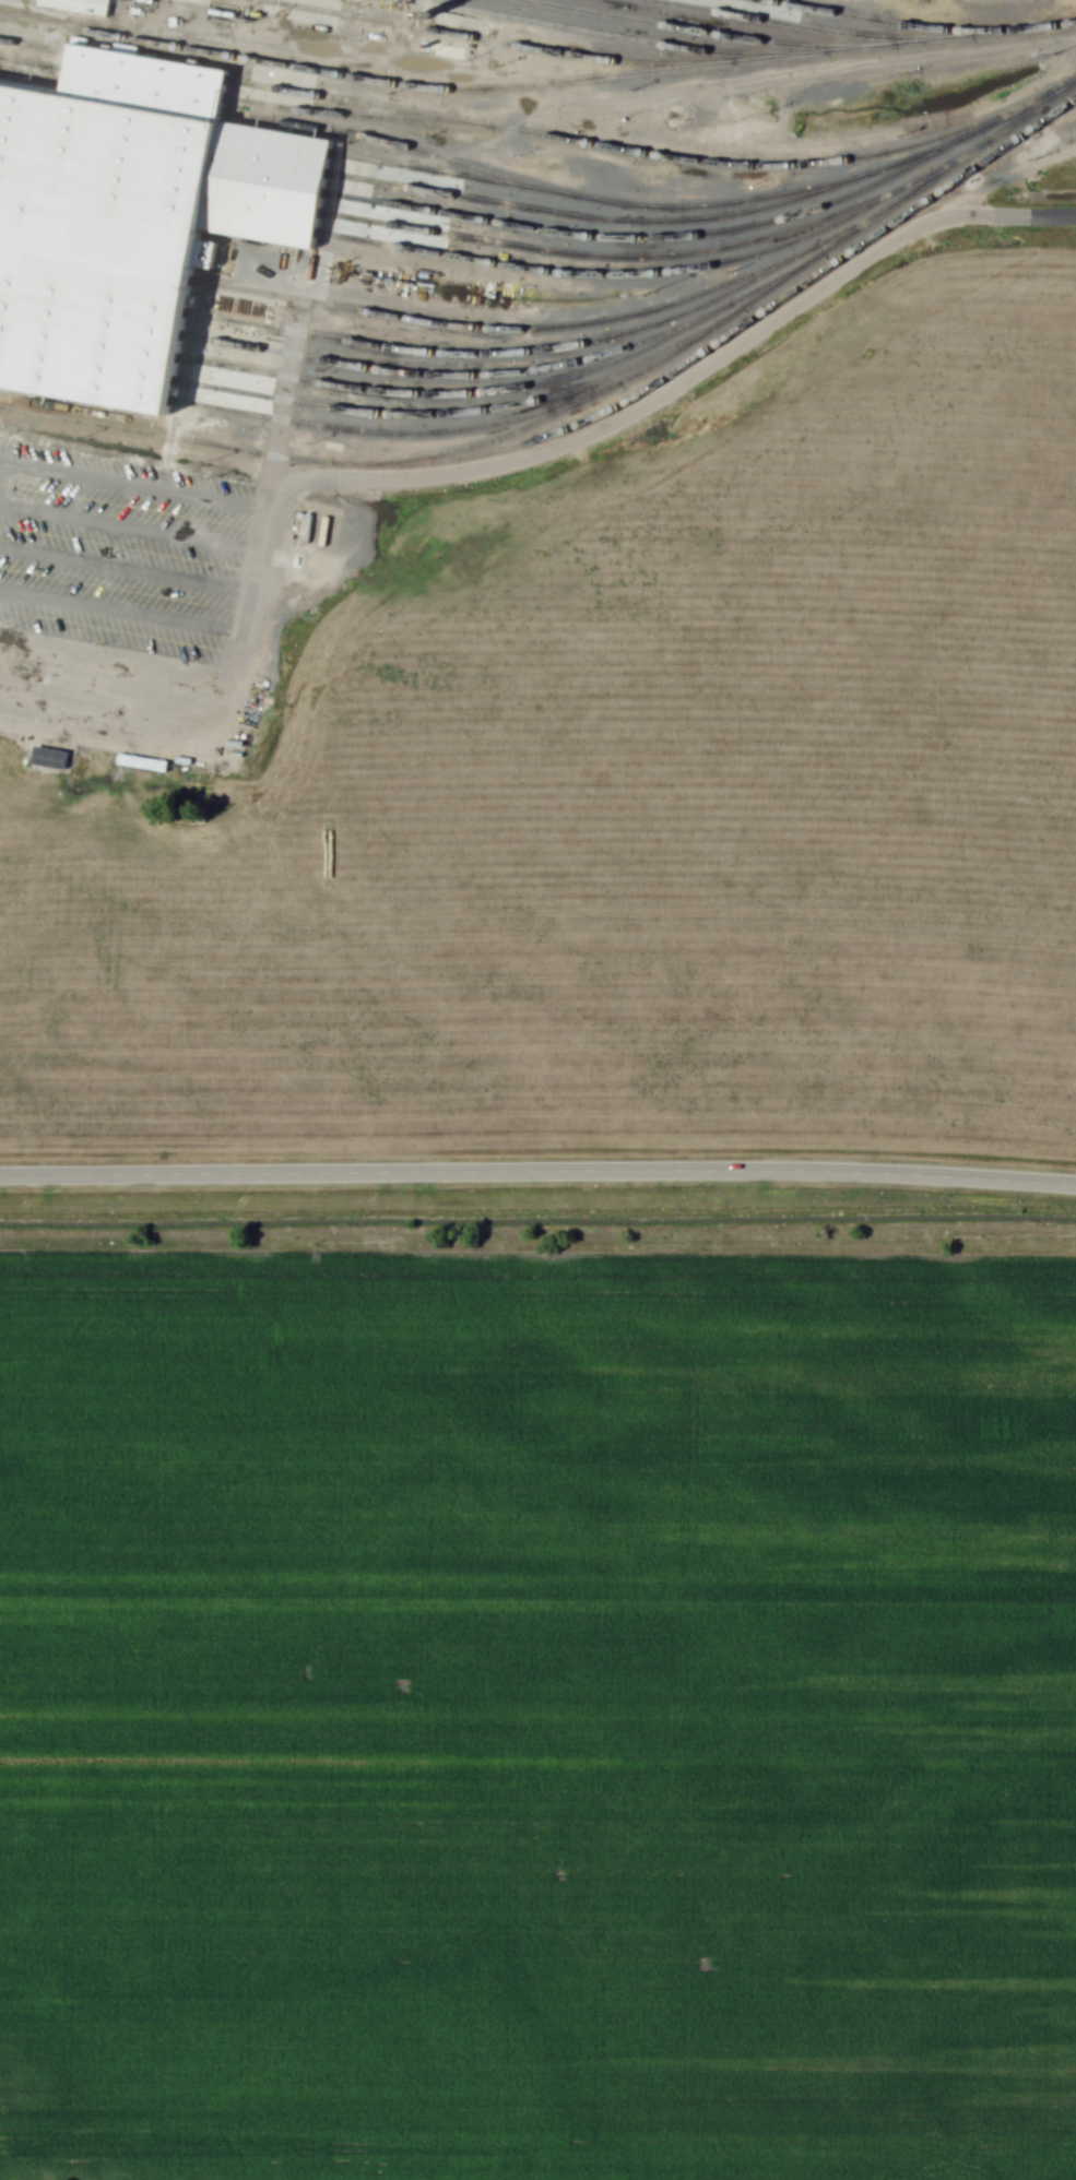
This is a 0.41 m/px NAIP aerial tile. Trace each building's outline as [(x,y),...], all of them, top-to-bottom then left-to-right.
[(42,5),(42,0),(113,0),(110,16),(42,5)] [(71,54),(69,61),(68,70),(66,83),(63,92),(0,81),(0,240),(0,384),(169,415),(172,401),(176,381),(179,358),(184,335),(188,311),(193,282),(202,229),(316,248),(318,232),(321,212),(324,193),(328,173),(331,154),(333,140),(221,120),(223,110),(225,97),(228,81),(229,73),(72,45),(71,54)] [(313,514),(304,514),(304,543),(313,543),(313,514)] [(65,770),(68,751),(35,746),(32,764),(65,770)]
